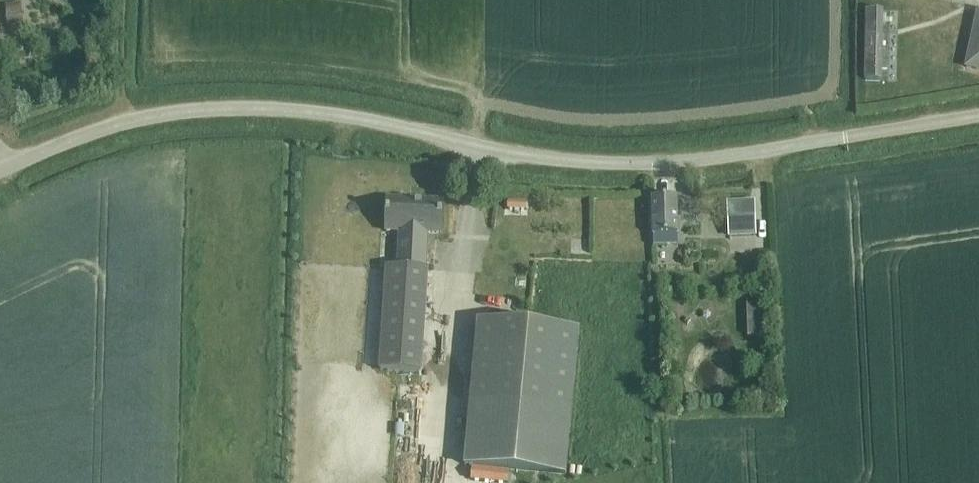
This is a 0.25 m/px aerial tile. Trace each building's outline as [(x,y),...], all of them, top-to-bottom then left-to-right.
[(6,26),(22,25),(21,11),(5,12),(6,26)] [(880,51),(881,11),(867,11),(866,51),(865,81),(879,81),(880,51)] [(966,67),(978,70),(978,12),(978,11),(966,67)] [(677,199),(652,199),(653,246),(665,246),(665,235),(677,235),(677,199)] [(386,267),(380,370),(421,373),(430,236),(442,237),(444,204),(386,201),(384,233),(407,234),(407,240),(397,240),(395,268),(386,267)] [(754,202),(727,203),(728,222),(755,221),(754,202)] [(308,205),(303,221),(312,224),(317,209),(308,205)] [(747,336),(759,336),(758,305),(746,305),(747,336)] [(579,333),(478,324),(465,465),(565,475),(579,333)] [(471,480),(503,482),(508,482),(509,472),(472,468),(471,480)]
